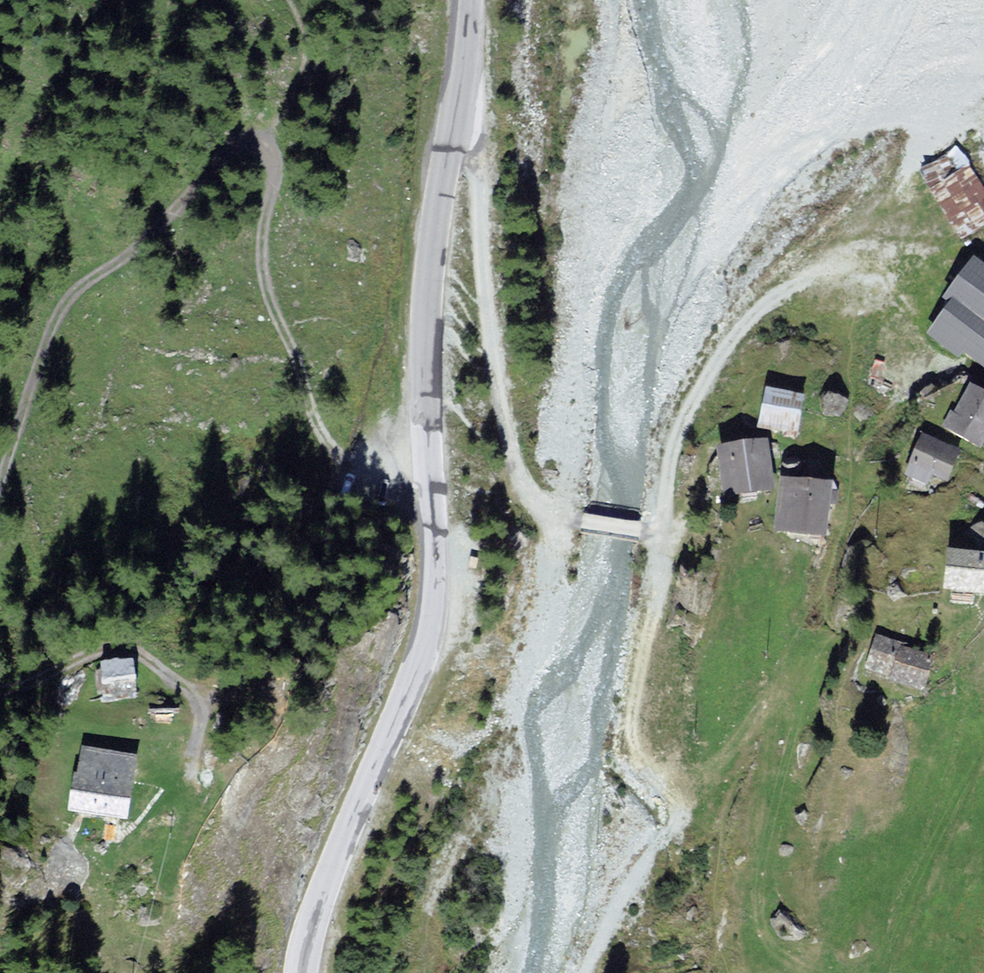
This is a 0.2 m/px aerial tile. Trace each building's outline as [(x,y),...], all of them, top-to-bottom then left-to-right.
[(973,157),(983,166),(983,143),(973,157)] [(923,174),(926,180),(958,236),(983,221),(983,200),(958,155),(923,174)] [(983,367),(983,272),(976,266),(953,297),(950,301),(957,306),(932,339),(958,358),(963,351),(983,367)] [(971,391),(959,412),(955,418),(952,417),(946,427),(979,445),(983,436),(983,398),(971,391)] [(801,399),(770,393),(763,428),(779,430),(794,433),(801,399)] [(957,453),(925,440),(909,478),(927,485),(932,474),(946,479),(957,453)] [(765,447),(723,453),(729,499),(771,494),(766,455),(765,447)] [(829,492),(786,487),(782,523),(780,536),(823,541),(829,492)] [(947,553),(983,553),(983,539),(948,539),(947,553)] [(950,559),(948,591),(981,593),(983,593),(983,561),(950,559)] [(909,651),(880,641),(870,670),(900,680),(898,685),(920,693),(931,662),(908,654),(909,651)] [(131,666),(104,668),(106,695),(133,693),(132,676),(131,666)] [(132,762),(85,754),(74,813),(88,816),(121,821),(132,762)]
